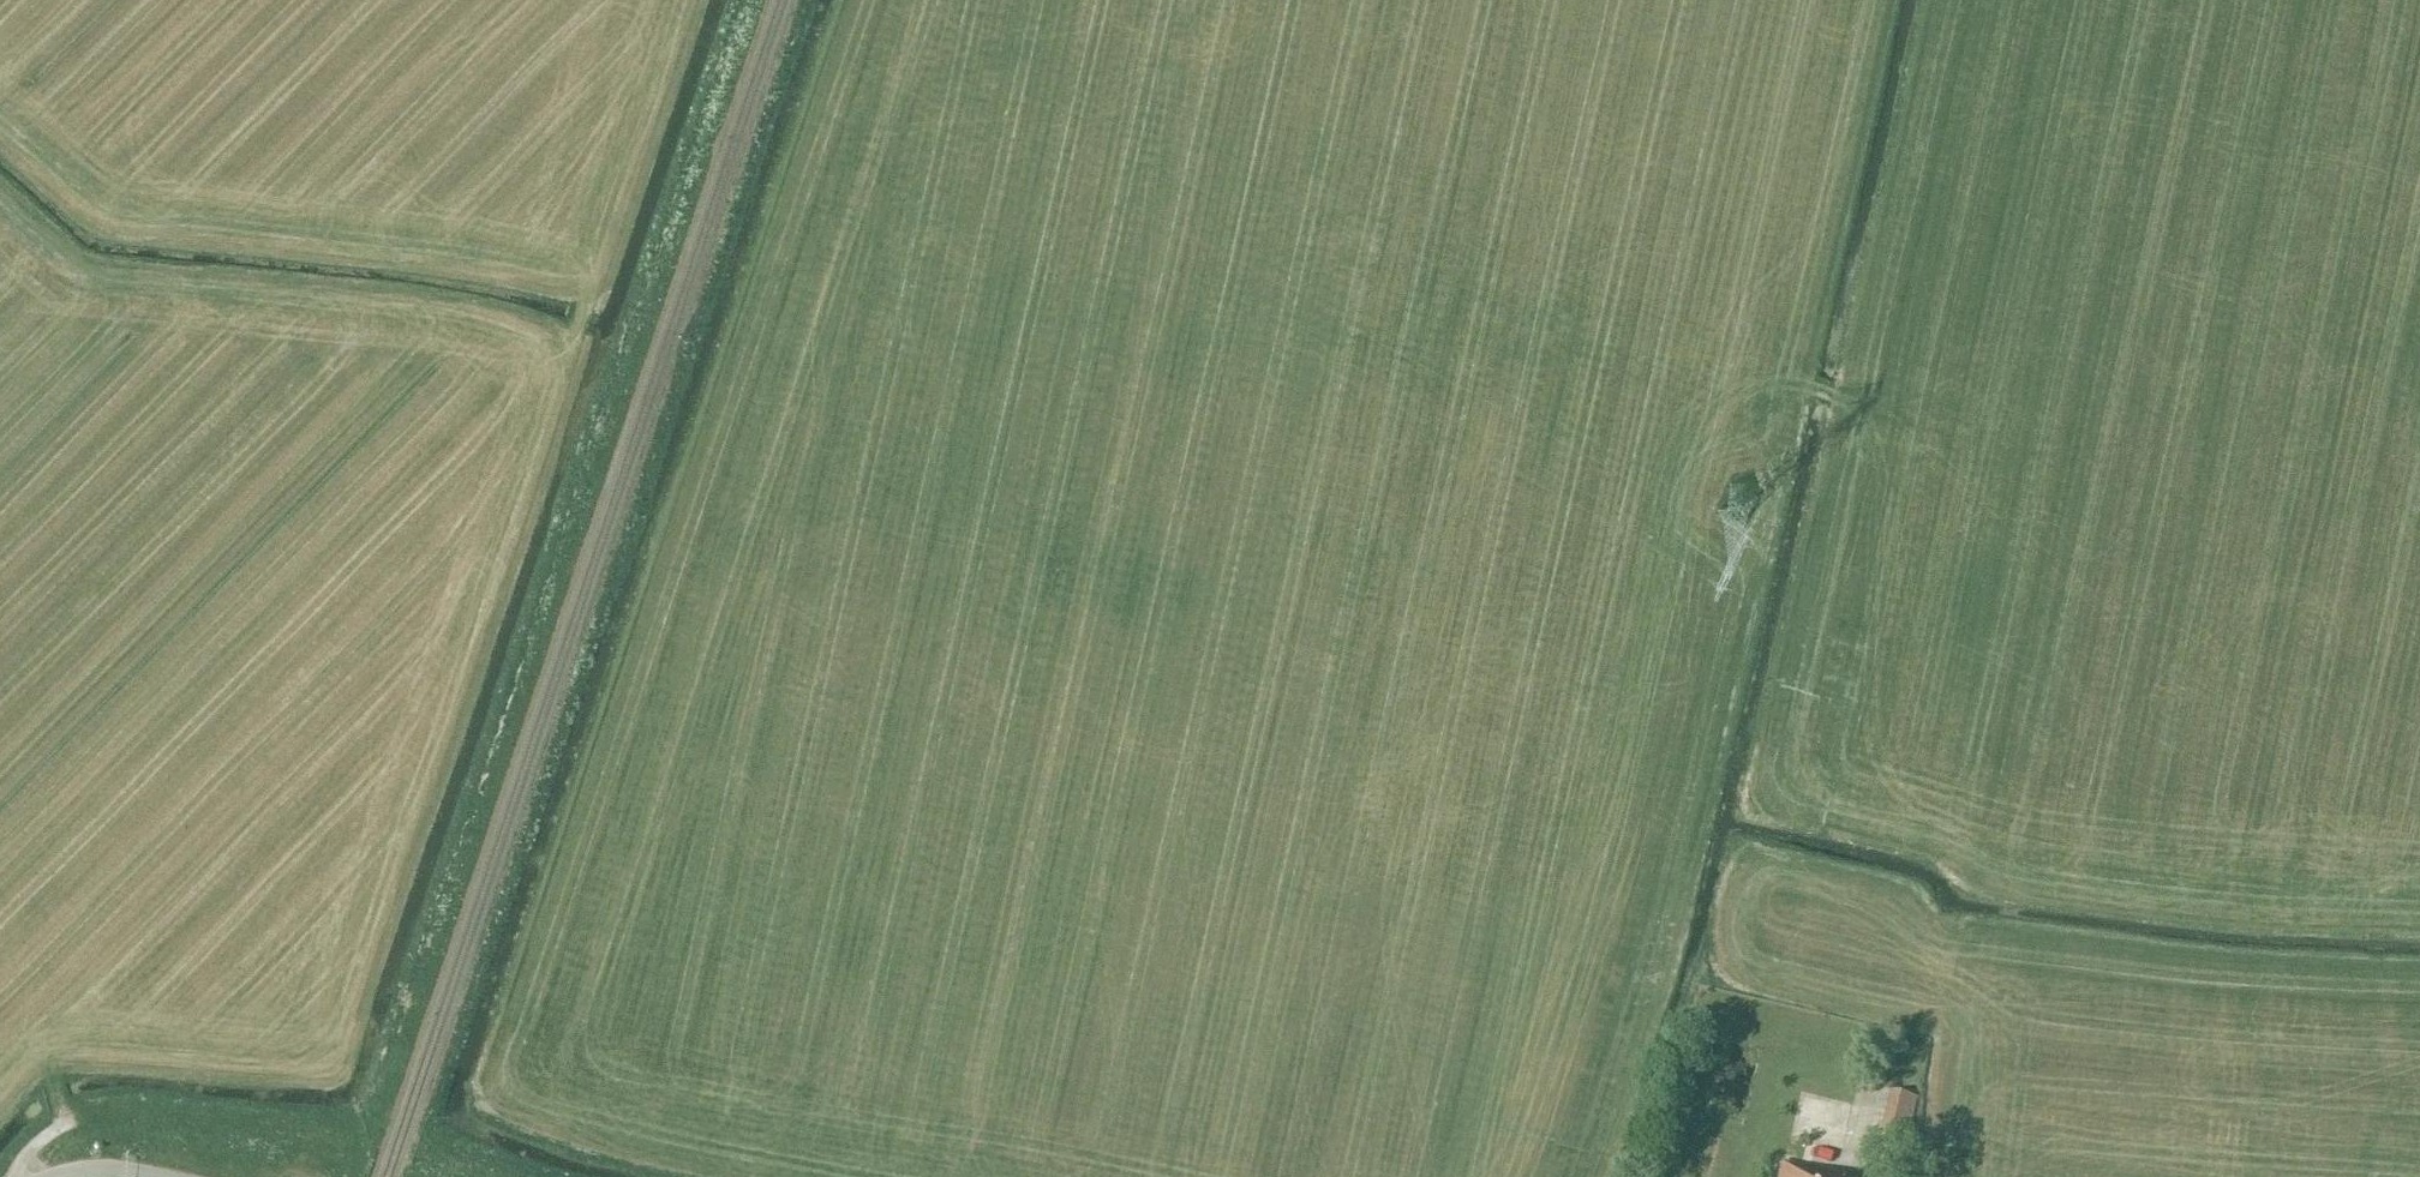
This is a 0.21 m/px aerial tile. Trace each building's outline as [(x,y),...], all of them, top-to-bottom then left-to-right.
[(1910,1134),(1920,1091),(1893,1084),(1882,1127),(1910,1134)] [(1783,1165),(1780,1176),(1837,1176),(1783,1165)]
